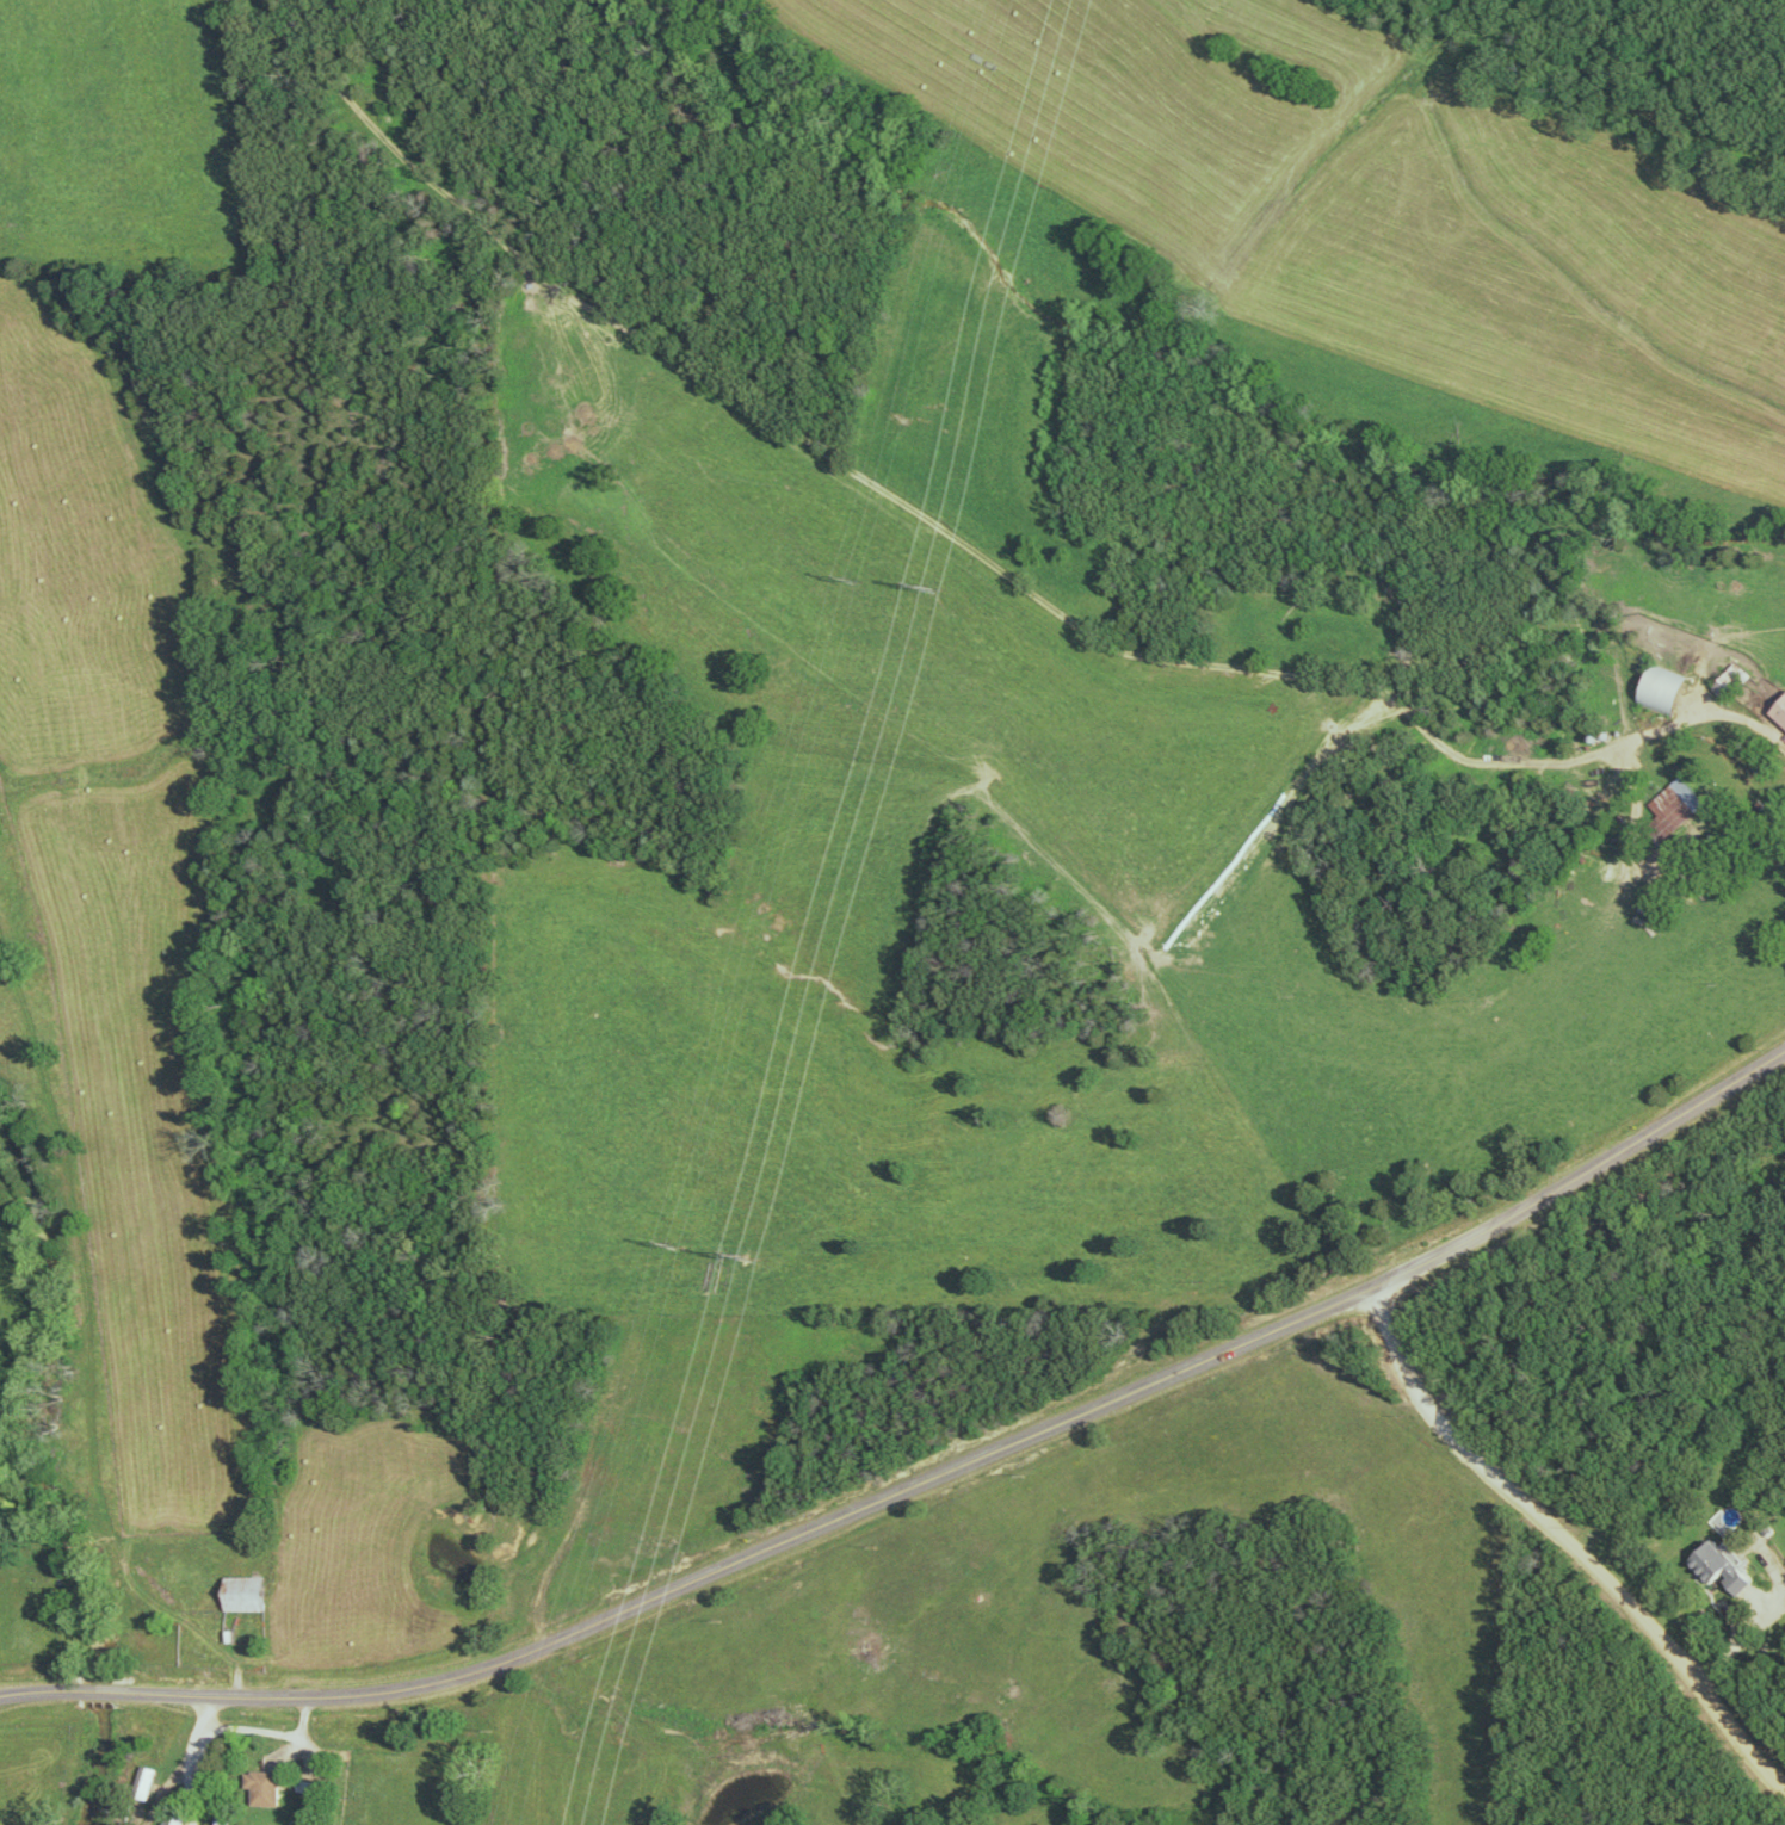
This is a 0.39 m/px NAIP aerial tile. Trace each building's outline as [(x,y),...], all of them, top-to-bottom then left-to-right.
[(1748,676),(1732,662),(1709,689),(1725,703),(1748,676)] [(1767,713),(1784,731),(1784,695),(1767,713)] [(1645,802),(1656,817),(1643,827),(1656,843),(1703,806),(1679,776),(1645,802)] [(1735,1595),(1749,1582),(1709,1539),(1684,1561),(1706,1585),(1716,1575),(1735,1595)] [(261,1576),(221,1576),(221,1611),(261,1611),(261,1576)] [(145,1802),(155,1771),(140,1766),(130,1797),(145,1802)] [(276,1772),(243,1772),(243,1788),(248,1788),(248,1807),(276,1807),(276,1772)]
